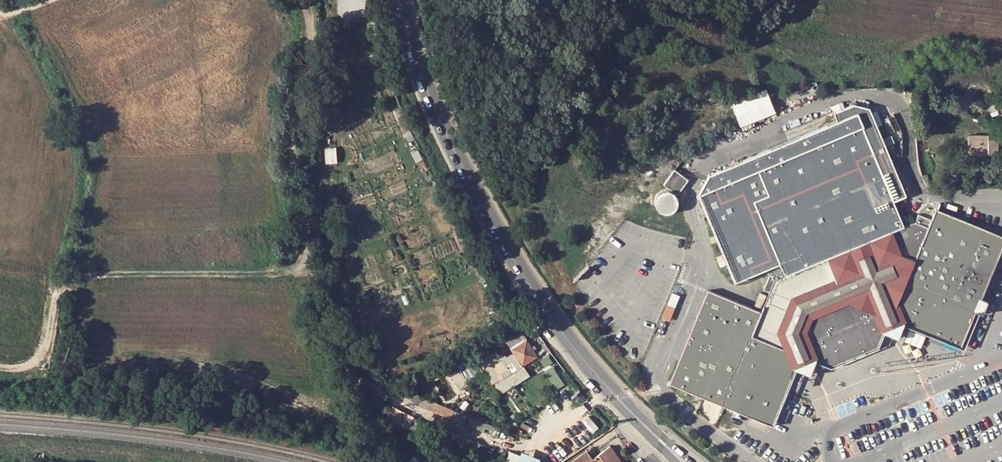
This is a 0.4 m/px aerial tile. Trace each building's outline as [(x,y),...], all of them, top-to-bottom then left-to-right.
[(736,101),(744,125),(781,112),(773,88),(736,101)] [(859,125),(887,194),(899,190),(865,106),(705,170),(697,190),(710,184),(754,167),(859,125)] [(759,424),(774,387),(752,377),(766,343),(786,294),(832,276),(838,262),(833,248),(874,232),(880,245),(907,257),(899,279),(890,275),(884,291),(894,314),(956,340),(998,233),(932,206),(928,217),(915,212),(911,220),(899,224),(899,222),(887,194),(859,125),(754,167),(710,184),(697,190),(730,276),(772,260),(775,267),(763,272),(757,287),(764,291),(755,311),(699,288),(661,382),(759,424)] [(968,152),(989,153),(989,149),(998,150),(998,138),(989,138),(985,138),(985,134),(968,134),(968,152)] [(682,205),(672,191),(660,199),(670,213),(682,205)] [(866,297),(876,321),(894,314),(884,291),(890,275),(899,279),(907,257),(880,245),(874,232),(833,248),(838,262),(832,276),(786,294),(766,343),(752,377),(774,387),(787,356),(806,349),(797,326),(804,308),(850,290),(866,297)] [(823,356),(868,339),(876,321),(866,297),(850,290),(804,308),(797,326),(806,349),(823,356)] [(759,294),(753,291),(747,304),(753,307),(759,294)] [(955,345),(956,340),(894,314),(876,321),(868,339),(823,356),(806,349),(787,356),(774,387),(778,388),(788,364),(806,356),(821,363),(873,344),(879,328),(896,321),(955,345)] [(503,358),(511,371),(522,364),(537,355),(522,331),(507,341),(513,352),(507,356),(503,358)] [(485,369),(493,382),(501,377),(511,371),(503,358),(507,356),(500,345),(493,349),(494,352),(461,371),(467,380),(485,369)] [(517,383),(529,375),(522,364),(511,371),(515,376),(512,377),(516,383),(517,383)] [(511,371),(501,377),(504,382),(512,377),(515,376),(511,371)] [(763,425),(778,388),(774,387),(759,424),(763,425)] [(471,417),(469,425),(494,432),(497,424),(471,417)] [(610,445),(593,457),(587,450),(570,461),(623,461),(610,445)] [(546,457),(526,451),(522,461),(544,461),(546,457)]
